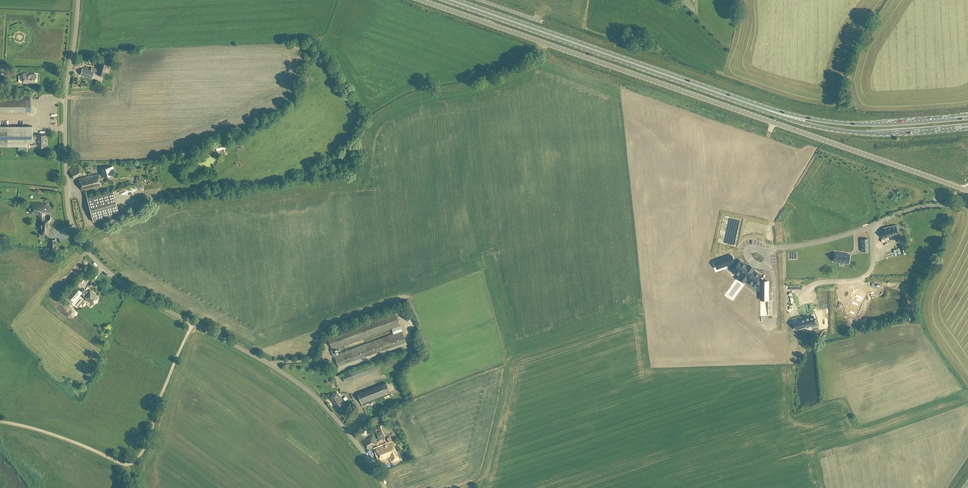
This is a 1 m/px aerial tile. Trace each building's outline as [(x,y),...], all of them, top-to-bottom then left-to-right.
[(104,76),(106,67),(107,68),(108,63),(99,61),(98,66),(99,66),(99,69),(92,67),(91,71),(82,68),(80,75),(92,79),(94,72),(98,73),(97,74),(104,76)] [(23,74),(22,83),(26,83),(26,82),(36,82),(36,74),(27,74),(23,74)] [(30,112),(30,97),(0,97),(0,112),(30,112)] [(38,135),(32,135),(32,126),(0,126),(0,146),(27,146),(27,143),(32,143),(33,143),(33,147),(38,146),(46,146),(46,141),(45,141),(44,135),(38,135)] [(108,177),(108,176),(115,174),(113,166),(102,169),(103,174),(99,175),(98,174),(79,178),(82,191),(101,186),(99,178),(105,176),(105,178),(108,177)] [(69,171),(72,179),(82,175),(80,168),(78,167),(69,171)] [(86,198),(93,221),(119,214),(113,190),(86,198)] [(50,211),(49,208),(49,207),(49,206),(47,205),(46,205),(45,205),(42,204),(38,204),(29,204),(29,211),(31,211),(34,212),(37,213),(39,214),(41,217),(42,219),(42,235),(48,235),(48,227),(49,227),(49,225),(48,224),(49,222),(50,220),(48,219),(47,219),(45,219),(44,218),(44,217),(44,215),(45,214),(47,214),(48,215),(49,216),(51,216),(51,213),(50,211)] [(897,225),(896,226),(888,228),(888,227),(884,228),(884,231),(881,232),(883,238),(890,236),(890,235),(898,233),(897,230),(898,229),(899,229),(899,228),(899,226),(898,226),(897,225)] [(834,261),(848,263),(850,255),(835,252),(834,261)] [(732,255),(714,261),(717,267),(728,263),(735,268),(736,268),(734,271),(740,275),(741,273),(748,278),(747,280),(753,284),(754,282),(755,282),(761,286),(764,286),(764,292),(761,292),(761,299),(768,299),(768,281),(761,281),(758,279),(757,278),(759,275),(752,270),(752,271),(747,267),(740,262),(738,265),(734,262),(732,255)] [(75,286),(67,295),(73,300),(75,302),(78,298),(81,294),(82,293),(82,292),(75,286)] [(866,294),(857,289),(848,308),(857,312),(866,294)] [(91,290),(85,295),(82,293),(81,294),(78,298),(80,299),(82,299),(84,297),(89,303),(90,302),(93,305),(95,302),(98,303),(98,302),(97,300),(99,299),(95,296),(95,294),(91,290)] [(331,350),(333,357),(334,356),(339,369),(407,344),(402,331),(400,325),(395,312),(327,337),(332,349),(331,350)] [(811,327),(817,325),(816,318),(814,319),(813,315),(798,319),(800,328),(811,325),(811,327)] [(376,361),(351,372),(353,379),(354,380),(380,370),(376,361)] [(350,371),(342,374),(345,382),(353,379),(351,372),(350,371)] [(358,394),(363,407),(368,405),(367,403),(391,394),(387,383),(358,394)] [(337,393),(331,393),(332,396),(329,398),(340,412),(347,406),(337,393)] [(368,439),(368,438),(362,442),(367,451),(372,448),(371,446),(377,441),(373,435),(370,437),(368,439)] [(393,443),(376,449),(380,460),(391,456),(393,461),(399,459),(393,443)]
